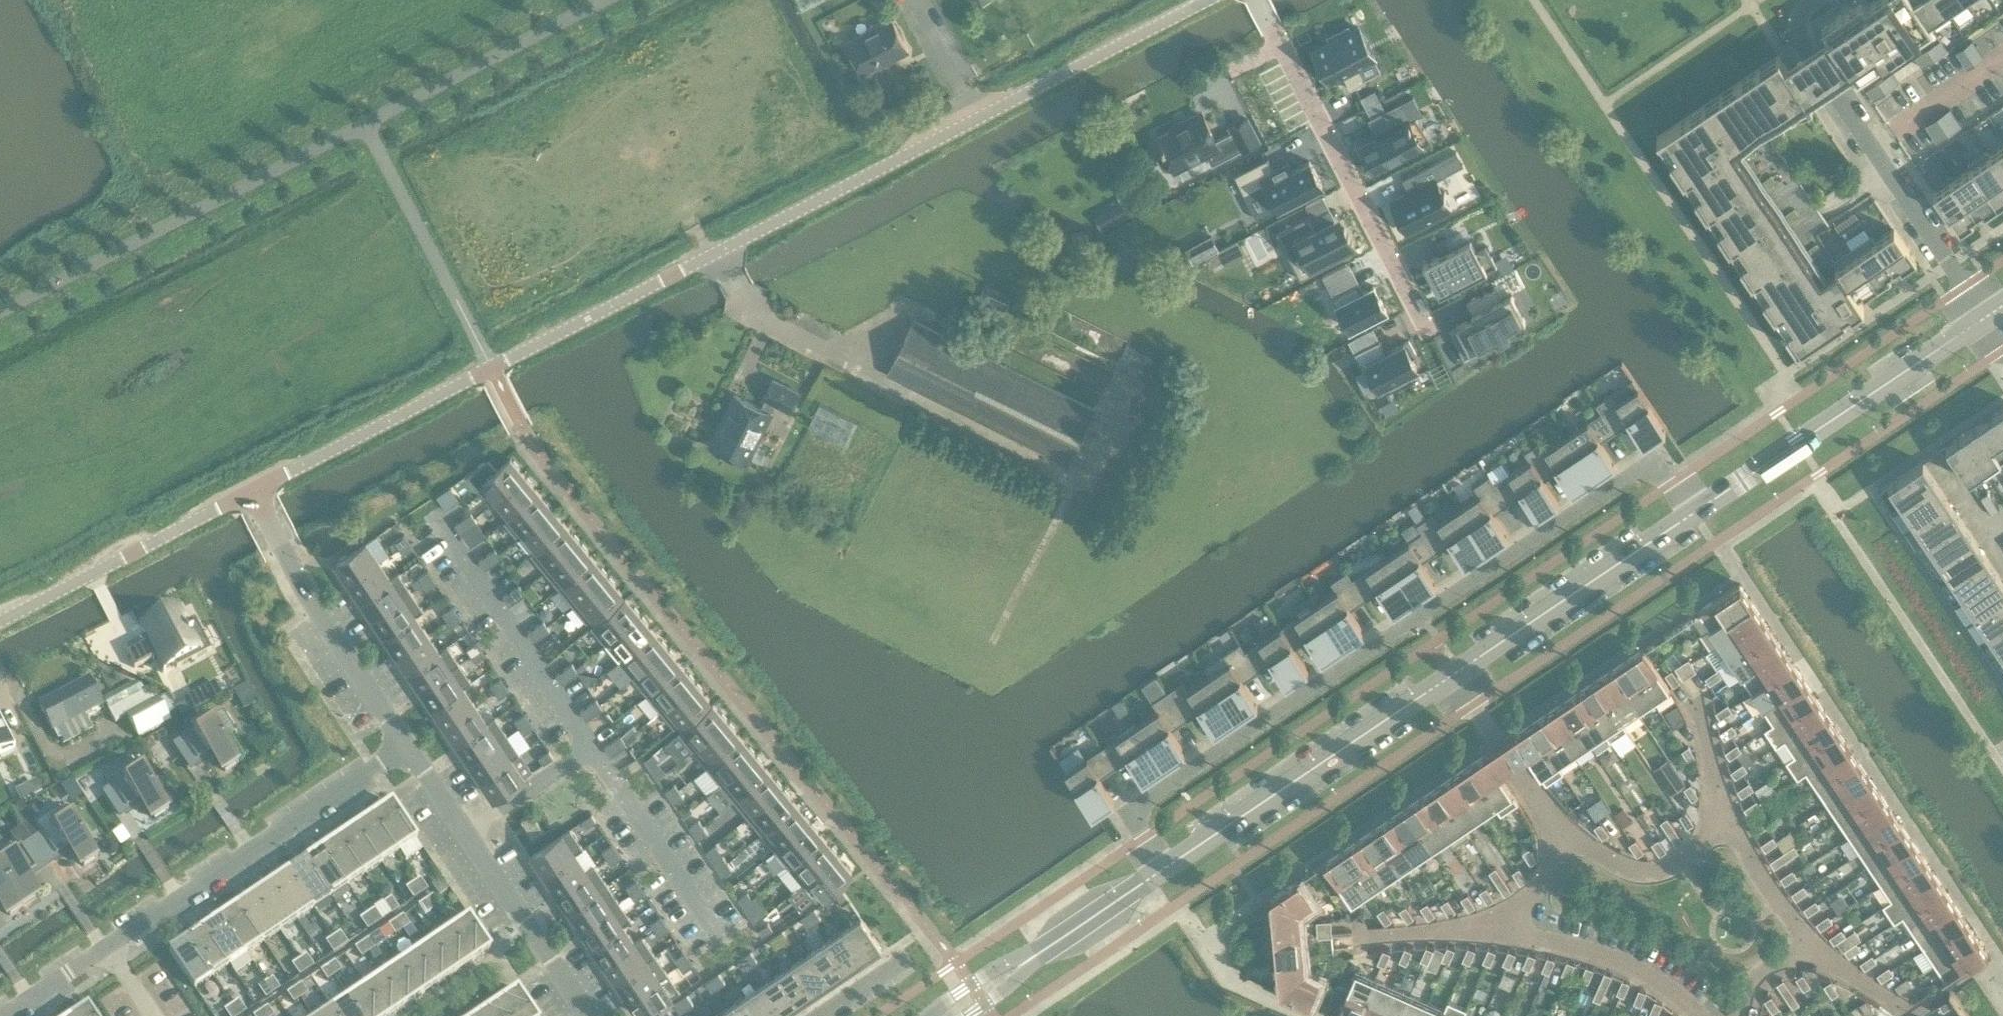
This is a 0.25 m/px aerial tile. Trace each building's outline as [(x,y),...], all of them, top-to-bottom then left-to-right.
[(1914,0),(1874,0),(1863,7),(1856,13),(1851,6),(1822,26),(1857,79),(1933,28),(1929,21),(1914,0)] [(1929,21),(1947,9),(1940,0),(1914,0),(1929,21)] [(1947,9),(1961,0),(1940,0),(1947,9)] [(881,64),(908,50),(892,19),(848,42),(863,71),(880,63),(881,64)] [(1331,39),(1314,47),(1330,81),(1335,79),(1343,74),(1351,89),(1366,81),(1358,67),(1375,58),(1366,41),(1359,26),(1352,30),(1349,24),(1335,31),(1335,30),(1327,34),(1328,36),(1329,35),(1331,39)] [(1941,40),(1935,44),(1941,54),(1948,50),(1941,40)] [(1972,40),(1964,46),(1969,54),(1978,49),(1972,40)] [(1935,44),(1928,48),(1935,58),(1941,54),(1935,44)] [(1955,51),(1961,60),(1969,54),(1964,46),(1955,51)] [(1928,48),(1921,53),(1928,63),(1935,58),(1928,48)] [(1978,49),(1969,54),(1975,63),(1983,57),(1978,49)] [(1928,63),(1921,53),(1915,57),(1922,67),(1928,63)] [(1969,54),(1961,60),(1967,68),(1975,63),(1969,54)] [(1837,268),(1835,269),(1820,279),(1731,148),(1806,97),(1778,55),(1657,137),(1799,349),(1846,317),(1844,314),(1849,310),(1852,313),(1862,306),(1837,268)] [(1892,72),(1886,76),(1893,87),(1899,82),(1892,72)] [(1886,76),(1879,81),(1886,91),(1893,87),(1886,76)] [(1879,81),(1873,85),(1880,95),(1886,91),(1879,81)] [(1880,95),(1873,85),(1866,90),(1873,100),(1880,95)] [(1375,89),(1361,97),(1366,107),(1381,100),(1375,89)] [(1381,136),(1363,145),(1375,168),(1388,161),(1389,163),(1432,141),(1416,116),(1407,121),(1399,104),(1403,102),(1402,100),(1385,108),(1368,118),(1369,119),(1372,117),(1381,136)] [(1950,108),(1942,114),(1947,122),(1956,117),(1950,108)] [(1257,136),(1246,114),(1229,122),(1232,128),(1214,137),(1202,114),(1158,137),(1166,152),(1159,155),(1158,160),(1163,170),(1167,170),(1173,167),(1175,170),(1207,154),(1210,160),(1257,136)] [(1942,114),(1933,119),(1939,128),(1947,122),(1942,114)] [(1956,117),(1947,122),(1953,131),(1961,125),(1956,117)] [(1925,125),(1930,133),(1939,128),(1933,119),(1925,125)] [(1947,122),(1939,128),(1944,136),(1953,131),(1947,122)] [(1939,128),(1930,133),(1936,142),(1944,136),(1939,128)] [(1989,154),(2002,176),(2002,145),(1989,154)] [(1970,167),(1997,207),(2002,203),(2002,176),(1989,154),(1987,150),(1967,163),(1970,167)] [(1268,157),(1235,174),(1246,195),(1260,188),(1272,211),(1323,185),(1310,160),(1291,170),(1287,163),(1275,169),(1268,157)] [(1409,191),(1391,200),(1408,232),(1452,210),(1445,195),(1447,194),(1445,191),(1443,192),(1436,179),(1443,175),(1436,161),(1403,179),(1409,191)] [(1970,167),(1952,179),(1976,216),(1982,212),(1984,216),(1997,207),(1970,167)] [(1976,216),(1952,179),(1933,192),(1959,232),(1973,223),(1971,219),(1976,216)] [(1311,214),(1277,232),(1290,257),(1303,250),(1314,272),(1342,258),(1340,254),(1355,247),(1345,227),(1341,229),(1340,229),(1335,218),(1318,227),(1311,214)] [(1894,228),(1875,241),(1874,241),(1894,271),(1899,268),(1901,271),(1916,261),(1894,228)] [(1871,235),(1851,248),(1877,287),(1891,278),(1889,275),(1894,271),(1874,241),(1875,241),(1871,235)] [(1441,253),(1424,262),(1432,279),(1440,295),(1443,293),(1481,274),(1497,265),(1486,244),(1481,246),(1476,249),(1471,238),(1464,241),(1451,248),(1445,236),(1435,241),(1441,253)] [(1830,262),(1835,269),(1837,268),(1862,306),(1864,305),(1857,296),(1861,293),(1864,296),(1877,287),(1851,248),(1830,262)] [(1463,339),(1456,343),(1465,360),(1466,360),(1479,353),(1477,350),(1479,349),(1511,332),(1509,329),(1525,320),(1511,293),(1523,287),(1515,272),(1494,283),(1496,287),(1480,295),(1467,302),(1474,317),(1456,326),(1463,339)] [(1357,284),(1334,296),(1350,328),(1387,309),(1374,284),(1361,291),(1357,284)] [(914,320),(889,371),(888,374),(1067,462),(1094,408),(914,320)] [(1380,339),(1355,352),(1374,390),(1387,383),(1390,388),(1408,379),(1405,374),(1417,367),(1411,357),(1417,354),(1414,350),(1409,340),(1406,342),(1386,352),(1380,339)] [(761,407),(735,394),(711,444),(720,449),(719,450),(723,452),(724,451),(747,462),(776,403),(791,410),(800,392),(773,379),(764,397),(766,398),(761,407)] [(1601,411),(1615,432),(1633,420),(1645,438),(1662,427),(1664,426),(1638,387),(1617,401),(1612,393),(1596,403),(1601,411)] [(820,402),(808,426),(845,445),(857,421),(820,402)] [(2002,426),(2002,407),(1995,413),(2002,426)] [(1615,432),(1601,411),(1586,421),(1566,435),(1592,474),(1610,461),(1598,443),(1615,432)] [(1995,413),(1978,424),(2002,461),(2002,426),(1995,413)] [(1978,424),(1962,435),(1987,473),(2002,462),(2002,461),(1978,424)] [(1592,474),(1566,435),(1546,449),(1540,440),(1525,450),(1545,479),(1561,468),(1574,486),(1592,474)] [(1987,473),(1962,435),(1945,446),(1971,484),(1987,473)] [(1545,479),(1525,450),(1524,451),(1530,460),(1510,473),(1495,482),(1509,503),(1526,492),(1538,510),(1555,499),(1557,498),(1545,479)] [(475,469),(498,495),(525,474),(510,455),(497,466),(489,457),(475,469)] [(1901,502),(1935,479),(1923,461),(1888,484),(1901,502)] [(498,495),(511,513),(540,490),(525,474),(498,495)] [(1509,503),(1495,482),(1490,475),(1474,485),(1479,493),(1459,507),(1485,546),(1503,534),(1491,515),(1509,503)] [(1935,479),(1901,502),(1913,521),(1948,498),(1935,479)] [(511,513),(524,529),(553,507),(540,490),(511,513)] [(1986,505),(1993,501),(1988,493),(1981,497),(1986,505)] [(1926,540),(1960,517),(1948,498),(1913,521),(1926,540)] [(1986,505),(1991,514),(1998,509),(1993,501),(1986,505)] [(524,529),(538,546),(564,523),(553,507),(524,529)] [(1485,546),(1459,507),(1438,521),(1433,513),(1417,523),(1422,531),(1436,552),(1454,540),(1467,558),(1485,546)] [(472,511),(463,517),(469,526),(478,520),(472,511)] [(469,526),(463,517),(456,524),(461,534),(469,526)] [(1960,517),(1926,540),(1938,558),(1973,535),(1960,517)] [(538,546),(551,563),(578,539),(564,523),(538,546)] [(1436,552),(1422,531),(1407,541),(1408,542),(1387,555),(1413,594),(1432,582),(1420,563),(1436,552)] [(405,535),(396,541),(401,548),(410,541),(405,535)] [(1973,535),(1938,558),(1951,577),(1985,554),(1973,535)] [(551,563),(564,579),(591,556),(578,539),(551,563)] [(410,541),(401,548),(405,554),(414,548),(410,541)] [(369,542),(340,563),(352,582),(382,561),(369,542)] [(497,547),(487,553),(494,563),(504,556),(497,547)] [(494,563),(487,553),(480,559),(487,567),(494,563)] [(1963,596),(1998,572),(1985,554),(1951,577),(1963,596)] [(1352,578),(1366,599),(1383,588),(1395,606),(1413,594),(1387,555),(1367,569),(1352,578)] [(564,579),(577,595),(604,573),(591,556),(564,579)] [(393,579),(382,561),(352,582),(364,599),(393,579)] [(429,570),(420,577),(424,583),(434,576),(429,570)] [(1366,599),(1352,578),(1347,571),(1331,581),(1337,589),(1316,603),(1342,642),(1360,630),(1348,611),(1366,599)] [(2002,596),(2002,580),(1998,572),(1963,596),(1976,614),(2002,596)] [(577,595),(592,613),(619,590),(604,573),(577,595)] [(438,583),(434,576),(424,583),(428,590),(438,583)] [(393,579),(364,599),(376,617),(405,597),(393,579)] [(520,583),(511,589),(517,598),(526,592),(520,583)] [(1697,612),(1709,628),(1751,600),(1739,583),(1697,612)] [(517,598),(511,589),(503,595),(509,603),(517,598)] [(597,617),(611,635),(638,612),(624,595),(597,617)] [(2002,623),(2002,596),(1976,614),(1988,633),(2002,623)] [(405,597),(376,617),(388,635),(416,614),(405,597)] [(1719,644),(1761,616),(1751,600),(1709,628),(1719,644)] [(1342,642),(1316,603),(1296,617),(1295,616),(1281,626),(1294,647),(1311,636),(1324,654),(1342,642)] [(453,605),(443,612),(447,619),(458,612),(453,605)] [(125,647),(124,648),(135,668),(156,657),(163,669),(175,663),(177,668),(211,650),(200,630),(194,619),(185,623),(178,610),(142,629),(148,640),(127,650),(125,647)] [(462,619),(458,612),(447,619),(452,625),(462,619)] [(611,635),(624,650),(651,629),(638,612),(611,635)] [(416,614),(388,635),(400,653),(429,633),(416,614)] [(1730,660),(1772,632),(1761,616),(1719,644),(1730,660)] [(543,619),(535,624),(540,633),(548,627),(543,619)] [(1988,633),(2001,652),(2002,650),(2002,623),(1988,633)] [(540,633),(535,624),(525,629),(531,639),(540,633)] [(1294,647),(1281,626),(1280,627),(1260,641),(1259,641),(1245,650),(1259,671),(1275,660),(1288,678),(1305,667),(1307,666),(1294,647)] [(624,650),(637,667),(664,645),(651,629),(624,650)] [(1741,676),(1783,648),(1772,632),(1730,660),(1741,676)] [(429,633),(400,653),(411,670),(440,650),(429,633)] [(476,641),(467,648),(472,655),(481,647),(476,641)] [(1211,679),(1214,682),(1235,714),(1253,701),(1241,683),(1259,671),(1245,650),(1239,643),(1224,653),(1229,661),(1209,675),(1211,679)] [(637,667),(651,684),(679,662),(664,645),(637,667)] [(485,654),(481,647),(472,655),(476,661),(485,654)] [(1643,648),(1626,660),(1653,700),(1670,689),(1643,648)] [(1752,692),(1794,664),(1783,648),(1741,676),(1752,692)] [(440,650),(411,670),(423,688),(453,668),(440,650)] [(1696,670),(1688,658),(1675,667),(1683,679),(1696,670)] [(1610,670),(1637,711),(1653,700),(1626,660),(1610,670)] [(571,661),(563,667),(568,676),(576,669),(571,661)] [(651,684),(664,701),(691,678),(679,662),(651,684)] [(1762,708),(1804,680),(1794,664),(1752,692),(1762,708)] [(568,676),(563,667),(554,672),(559,681),(568,676)] [(453,668),(423,688),(435,707),(464,685),(453,668)] [(1680,681),(1672,669),(1665,674),(1673,686),(1680,681)] [(1594,681),(1627,730),(1627,729),(1622,721),(1637,711),(1610,670),(1594,681)] [(1705,677),(1709,684),(1721,676),(1717,670),(1705,677)] [(1211,679),(1209,675),(1188,689),(1183,681),(1168,691),(1187,719),(1204,708),(1216,726),(1235,714),(1214,682),(1214,683),(1211,679)] [(500,677),(491,684),(494,690),(504,683),(500,677)] [(89,678),(41,703),(38,704),(53,732),(103,706),(89,678)] [(664,701),(678,718),(705,695),(691,678),(664,701)] [(1765,730),(1815,696),(1804,680),(1762,708),(1772,723),(1764,729),(1765,730)] [(1578,692),(1611,741),(1627,730),(1594,681),(1578,692)] [(504,683),(494,690),(499,697),(509,690),(504,683)] [(464,685),(435,707),(447,724),(476,703),(464,685)] [(1164,762),(1182,749),(1169,731),(1187,719),(1168,691),(1152,701),(1158,709),(1138,723),(1164,762)] [(1562,703),(1589,743),(1604,733),(1610,741),(1611,741),(1578,692),(1562,703)] [(154,700),(147,696),(125,708),(128,714),(141,736),(171,721),(157,698),(154,700)] [(595,696),(586,702),(593,712),(602,705),(595,696)] [(1776,746),(1826,712),(1815,696),(1765,730),(1776,746)] [(593,712),(586,702),(579,708),(584,716),(593,712)] [(476,703),(447,724),(458,741),(488,722),(476,703)] [(692,749),(727,720),(726,719),(727,718),(723,713),(722,713),(714,703),(678,732),(692,749)] [(1546,713),(1573,754),(1589,743),(1562,703),(1546,713)] [(1716,712),(1717,713),(1720,718),(1732,710),(1728,704),(1716,712)] [(239,762),(221,735),(233,727),(224,713),(220,712),(210,719),(209,718),(181,737),(197,761),(212,751),(225,771),(239,762)] [(524,712),(514,719),(519,726),(528,719),(524,712)] [(1786,762),(1837,728),(1826,712),(1776,746),(1784,741),(1794,755),(1786,761),(1786,762)] [(1530,724),(1563,773),(1564,772),(1558,764),(1573,754),(1546,713),(1530,724)] [(528,719),(519,726),(523,732),(533,725),(528,719)] [(727,720),(692,749),(693,751),(701,744),(713,759),(706,766),(741,737),(734,728),(735,727),(731,722),(730,723),(727,720)] [(12,747),(4,730),(0,722),(0,753),(12,747)] [(488,722),(458,741),(470,760),(500,740),(488,722)] [(1102,747),(1115,767),(1133,755),(1145,774),(1164,762),(1138,723),(1117,737),(1102,747)] [(1563,773),(1530,724),(1513,735),(1546,784),(1563,773)] [(1720,732),(1724,737),(1725,738),(1736,730),(1732,724),(1720,732)] [(1797,778),(1847,744),(1837,728),(1786,762),(1797,778)] [(611,739),(616,747),(624,742),(619,733),(611,739)] [(741,737),(706,766),(720,783),(755,754),(754,752),(755,751),(750,746),(749,747),(741,737)] [(611,739),(602,744),(608,752),(616,747),(611,739)] [(500,740),(470,760),(482,777),(512,758),(500,740)] [(1737,744),(1725,752),(1730,758),(1741,750),(1737,744)] [(1816,788),(1858,760),(1847,744),(1797,778),(1806,773),(1816,788)] [(1682,750),(1690,762),(1696,758),(1688,746),(1682,750)] [(1115,767),(1102,747),(1086,757),(1087,757),(1065,771),(1092,810),(1094,809),(1110,797),(1098,779),(1115,767)] [(548,749),(538,755),(543,762),(552,755),(548,749)] [(654,752),(651,755),(645,760),(649,766),(656,761),(659,759),(654,752)] [(755,754),(720,783),(734,799),(769,770),(761,761),(762,761),(758,755),(757,756),(755,754)] [(1469,765),(1502,814),(1518,803),(1486,754),(1469,765)] [(133,757),(105,776),(126,808),(141,798),(155,818),(168,809),(133,757)] [(512,758),(482,777),(494,796),(524,776),(512,758)] [(1827,804),(1869,776),(1858,760),(1816,788),(1827,804)] [(1731,771),(1732,773),(1735,778),(1747,770),(1743,763),(1731,771)] [(1453,776),(1480,816),(1495,806),(1501,814),(1502,814),(1469,765),(1453,776)] [(769,770),(734,799),(748,816),(783,787),(781,785),(782,785),(778,779),(777,780),(769,770)] [(1480,816),(1453,776),(1437,787),(1464,827),(1480,816)] [(1837,820),(1879,792),(1869,776),(1827,804),(1837,820)] [(1749,782),(1737,790),(1742,796),(1754,788),(1749,782)] [(1692,800),(1698,795),(1690,783),(1684,788),(1692,800)] [(670,797),(680,790),(675,784),(665,790),(670,797)] [(783,787),(748,816),(762,833),(797,804),(783,787)] [(1421,797),(1448,838),(1453,846),(1469,835),(1464,827),(1437,787),(1421,797)] [(670,797),(674,803),(684,797),(680,790),(670,797)] [(1848,836),(1890,808),(1879,792),(1837,820),(1848,836)] [(1405,808),(1432,848),(1448,838),(1421,797),(1405,808)] [(1756,800),(1744,808),(1749,815),(1761,807),(1756,800)] [(392,801),(374,813),(399,851),(417,839),(392,801)] [(62,804),(35,823),(22,803),(12,809),(32,839),(41,833),(56,856),(70,846),(84,866),(97,857),(62,804)] [(797,804),(762,833),(775,850),(811,821),(809,819),(810,818),(805,813),(804,813),(797,804)] [(1389,819),(1416,859),(1432,848),(1405,808),(1389,819)] [(1859,852),(1901,824),(1890,808),(1848,836),(1859,852)] [(1679,816),(1687,828),(1694,823),(1686,811),(1679,816)] [(531,812),(521,819),(532,834),(542,827),(531,812)] [(374,813),(357,825),(382,862),(399,851),(374,813)] [(586,827),(596,820),(592,814),(582,821),(586,827)] [(1661,822),(1676,846),(1683,841),(1667,818),(1661,822)] [(1373,830),(1400,870),(1416,859),(1389,819),(1373,830)] [(1764,819),(1752,827),(1757,833),(1768,825),(1764,819)] [(689,826),(694,833),(704,826),(699,820),(689,826)] [(811,821),(775,850),(789,867),(824,838),(816,828),(817,827),(813,822),(812,823),(811,821)] [(1602,838),(1603,838),(1609,834),(1601,822),(1594,826),(1601,837),(1602,838)] [(1870,868),(1912,840),(1901,824),(1859,852),(1870,868)] [(357,825),(340,836),(365,874),(382,862),(357,825)] [(704,826),(694,833),(698,839),(708,833),(704,826)] [(533,853),(545,872),(583,846),(571,828),(533,853)] [(1357,840),(1384,881),(1400,870),(1373,830),(1357,840)] [(1786,834),(1778,838),(1784,847),(1791,843),(1786,834)] [(340,836),(323,848),(348,885),(365,874),(340,836)] [(1773,836),(1761,844),(1765,851),(1777,843),(1773,836)] [(824,838),(789,867),(803,883),(838,854),(836,852),(837,851),(833,846),(832,847),(824,838)] [(1660,855),(1661,854),(1666,850),(1658,838),(1651,843),(1660,855)] [(1629,844),(1637,856),(1644,851),(1636,839),(1629,844)] [(1341,851),(1368,891),(1384,881),(1357,840),(1341,851)] [(1880,884),(1922,856),(1912,840),(1870,868),(1880,884)] [(617,850),(612,844),(602,851),(607,857),(617,850)] [(23,907),(35,899),(22,879),(36,869),(20,845),(0,858),(0,873),(23,907)] [(1794,845),(1770,861),(1774,868),(1798,852),(1794,845)] [(583,846),(545,872),(557,890),(595,864),(587,869),(576,853),(584,848),(583,846)] [(331,896),(348,885),(323,848),(305,859),(331,896)] [(1530,864),(1537,860),(1529,848),(1522,852),(1530,864)] [(621,857),(617,850),(607,857),(611,864),(621,857)] [(1368,891),(1341,851),(1324,862),(1351,903),(1368,891)] [(838,854),(803,883),(805,885),(817,900),(824,894),(841,880),(842,881),(847,877),(847,876),(848,875),(852,871),(850,869),(851,868),(846,863),(838,854)] [(718,869),(728,862),(724,856),(714,862),(718,869)] [(1883,906),(1933,872),(1922,856),(1880,884),(1891,899),(1882,905),(1883,906)] [(314,908),(331,896),(305,859),(289,870),(314,908)] [(728,862),(718,869),(723,876),(732,869),(728,862)] [(595,864),(557,890),(569,908),(607,882),(595,864)] [(1505,896),(1512,891),(1496,867),(1489,872),(1505,896)] [(1520,884),(1522,883),(1527,879),(1519,868),(1512,872),(1520,884)] [(1792,869),(1780,877),(1785,884),(1797,876),(1792,869)] [(289,870),(271,882),(297,919),(314,908),(289,870)] [(1894,922),(1944,888),(1933,872),(1883,906),(1894,922)] [(0,873),(0,900),(10,915),(23,907),(0,873)] [(449,887),(442,877),(432,884),(439,894),(449,887)] [(413,883),(421,894),(428,889),(420,878),(413,883)] [(631,893),(641,886),(636,880),(626,886),(631,893)] [(1313,902),(1298,880),(1271,898),(1279,990),(1309,1004),(1320,979),(1304,973),(1299,911),(1313,902)] [(271,882),(255,893),(280,931),(297,919),(271,882)] [(607,882),(569,908),(582,926),(619,901),(607,882)] [(421,894),(413,883),(406,888),(413,899),(421,894)] [(1803,885),(1792,893),(1796,900),(1808,892),(1803,885)] [(645,893),(641,886),(631,893),(635,900),(645,893)] [(1479,892),(1488,904),(1494,899),(1486,887),(1479,892)] [(1913,932),(1955,904),(1944,888),(1894,922),(1902,917),(1913,932)] [(836,894),(843,904),(849,899),(843,889),(836,894)] [(738,898),(742,905),(752,898),(748,892),(738,898)] [(255,893),(238,905),(263,942),(280,931),(255,893)] [(1461,898),(1469,911),(1476,906),(1468,894),(1461,898)] [(425,900),(432,910),(439,905),(433,895),(425,900)] [(752,898),(742,905),(747,912),(757,905),(752,898)] [(391,914),(399,909),(392,899),(385,904),(391,914)] [(1441,903),(1449,915),(1456,911),(1448,899),(1441,903)] [(432,910),(425,900),(418,905),(425,915),(432,910)] [(1803,908),(1808,915),(1820,907),(1815,900),(1803,908)] [(619,901),(582,926),(594,944),(632,919),(619,901)] [(1420,907),(1428,919),(1435,915),(1427,903),(1420,907)] [(1923,948),(1965,920),(1955,904),(1913,932),(1923,948)] [(238,905),(221,916),(246,953),(263,942),(238,905)] [(1407,922),(1413,918),(1414,917),(1406,905),(1399,910),(1407,922)] [(808,913),(815,922),(821,918),(814,908),(808,913)] [(1385,924),(1391,920),(1392,919),(1384,908),(1377,912),(1385,924)] [(367,914),(375,925),(382,920),(374,909),(367,914)] [(808,913),(801,917),(808,927),(815,922),(808,913)] [(375,925),(367,914),(360,919),(367,930),(375,925)] [(403,915),(396,920),(404,931),(411,926),(403,915)] [(1828,915),(1816,923),(1821,929),(1832,921),(1828,915)] [(229,965),(246,953),(221,916),(204,927),(229,965)] [(469,916),(451,928),(473,961),(490,949),(469,916)] [(655,929),(665,922),(660,916),(651,922),(655,929)] [(882,947),(871,932),(861,918),(845,929),(865,958),(882,947)] [(632,919),(594,944),(606,962),(644,937),(643,936),(635,941),(624,925),(632,919)] [(404,931),(396,920),(388,925),(396,936),(404,931)] [(1331,920),(1316,921),(1317,929),(1331,928),(1331,920)] [(1934,964),(1976,936),(1965,920),(1923,948),(1934,964)] [(665,922),(655,929),(659,936),(669,929),(665,922)] [(773,929),(768,922),(758,929),(763,936),(773,929)] [(212,976),(229,965),(204,927),(187,939),(212,976)] [(451,928),(434,940),(456,972),(473,961),(451,928)] [(1331,928),(1317,929),(1318,937),(1332,936),(1331,928)] [(776,934),(783,944),(789,939),(783,929),(776,934)] [(865,958),(845,929),(829,940),(849,969),(865,958)] [(1841,929),(1829,937),(1834,944),(1846,935),(1841,929)] [(333,937),(341,948),(348,943),(340,932),(333,937)] [(776,934),(769,938),(776,948),(783,944),(776,934)] [(1987,953),(1976,936),(1934,964),(1945,981),(1987,953)] [(341,948),(333,937),(325,942),(333,953),(341,948)] [(644,937),(606,962),(618,980),(656,955),(644,937)] [(369,938),(362,943),(370,954),(377,949),(369,938)] [(194,988),(212,976),(187,939),(169,951),(194,988)] [(434,940),(417,951),(439,983),(456,972),(434,940)] [(849,969),(829,940),(812,951),(832,980),(849,969)] [(1856,942),(1844,950),(1849,957),(1861,948),(1856,942)] [(370,954),(362,943),(355,948),(362,959),(370,954)] [(1455,949),(1453,949),(1447,946),(1441,959),(1449,963),(1455,949)] [(1434,950),(1426,947),(1420,960),(1428,963),(1434,950)] [(1475,950),(1469,947),(1468,947),(1462,960),(1469,964),(1475,950)] [(1412,951),(1405,948),(1399,961),(1406,964),(1412,951)] [(1496,951),(1489,949),(1488,948),(1483,962),(1490,965),(1496,951)] [(1334,950),(1319,952),(1320,960),(1334,958),(1334,950)] [(1390,953),(1389,952),(1383,950),(1377,963),(1385,966),(1390,953)] [(1510,967),(1516,954),(1508,950),(1503,964),(1510,967)] [(422,995),(439,983),(417,951),(400,963),(422,995)] [(679,965),(689,958),(684,951),(675,958),(679,965)] [(744,955),(751,965),(757,961),(751,951),(744,955)] [(832,980),(812,951),(796,962),(816,991),(832,980)] [(1530,970),(1535,956),(1528,953),(1523,966),(1530,970)] [(1872,954),(1860,962),(1865,969),(1877,961),(1872,954)] [(299,959),(307,971),(314,966),(306,955),(299,959)] [(648,961),(656,955),(618,980),(630,998),(660,978),(648,961)] [(744,955),(737,959),(744,970),(751,965),(744,955)] [(1549,973),(1555,960),(1547,957),(1542,970),(1549,973)] [(693,965),(689,958),(679,965),(683,971),(693,965)] [(307,971),(299,959),(291,964),(299,976),(307,971)] [(335,961),(328,966),(335,977),(343,972),(335,961)] [(1569,977),(1574,964),(1567,961),(1561,974),(1569,977)] [(816,991),(796,962),(779,973),(800,1003),(816,991)] [(405,1006),(422,995),(400,963),(383,974),(405,1006)] [(335,977),(328,966),(320,971),(328,982),(335,977)] [(1588,982),(1593,969),(1586,966),(1580,979),(1588,982)] [(1889,966),(1877,974),(1881,981),(1893,973),(1889,966)] [(1324,1010),(1336,1015),(1337,1015),(1358,1015),(1374,979),(1356,971),(1348,989),(1336,984),(1325,1009),(1324,1010)] [(1600,1001),(1612,975),(1605,972),(1593,998),(1600,1001)] [(712,977),(719,987),(726,982),(719,973),(712,977)] [(800,1003),(779,973),(763,984),(783,1014),(800,1003)] [(1803,973),(1796,978),(1804,990),(1811,985),(1803,973)] [(366,985),(387,1015),(390,1015),(405,1006),(383,974),(366,985)] [(265,982),(273,994),(280,989),(272,977),(265,982)] [(719,987),(712,977),(706,981),(712,991),(719,987)] [(1895,985),(1899,992),(1911,984),(1907,977),(1895,985)] [(630,998),(642,1015),(643,1015),(672,997),(660,978),(630,998)] [(1358,1015),(1379,1015),(1392,987),(1375,980),(1374,979),(1358,1015)] [(1799,1003),(1783,979),(1777,983),(1792,1007),(1799,1003)] [(1629,983),(1622,980),(1616,993),(1624,996),(1629,983)] [(1831,981),(1825,984),(1824,985),(1832,997),(1839,993),(1831,981)] [(273,994),(265,982),(257,987),(265,999),(273,994)] [(301,983),(294,988),(302,1000),(309,995),(301,983)] [(763,984),(747,995),(761,1015),(779,1015),(783,1014),(763,984)] [(349,997),(362,1015),(387,1015),(366,985),(349,997)] [(1379,1015),(1399,1015),(1409,995),(1394,988),(1392,987),(1379,1015)] [(302,1000),(294,988),(287,993),(294,1005),(302,1000)] [(499,1000),(510,1015),(536,1015),(517,988),(499,1000)] [(1641,1005),(1646,992),(1639,989),(1633,1002),(1641,1005)] [(680,998),(687,1008),(694,1003),(687,994),(680,998)] [(747,995),(730,1006),(737,1015),(761,1015),(747,995)] [(1399,1015),(1421,1015),(1427,1002),(1413,996),(1409,995),(1399,1015)] [(1771,995),(1764,1000),(1772,1012),(1779,1007),(1771,995)] [(1957,1002),(1952,995),(1938,1004),(1943,1011),(1957,1002)] [(332,1008),(337,1015),(362,1015),(349,997),(332,1008)] [(687,1008),(680,998),(674,1003),(680,1012),(687,1008)] [(1866,999),(1859,1004),(1867,1015),(1874,1011),(1866,999)] [(239,1015),(246,1011),(238,1000),(231,1005),(239,1015)] [(482,1012),(485,1015),(510,1015),(499,1000),(482,1012)] [(1662,1004),(1655,1000),(1649,1013),(1655,1015),(1657,1015),(1662,1004)] [(1442,1015),(1464,1015),(1467,1009),(1455,1004),(1448,1001),(1444,1010),(1442,1015)] [(1421,1015),(1442,1015),(1444,1010),(1432,1005),(1427,1002),(1421,1015)] [(231,1005),(224,1010),(228,1015),(239,1015),(231,1005)] [(72,1015),(94,1015),(87,1006),(72,1015)] [(260,1011),(263,1015),(274,1015),(267,1006),(260,1011)] [(730,1006),(715,1015),(737,1015),(730,1006)]
